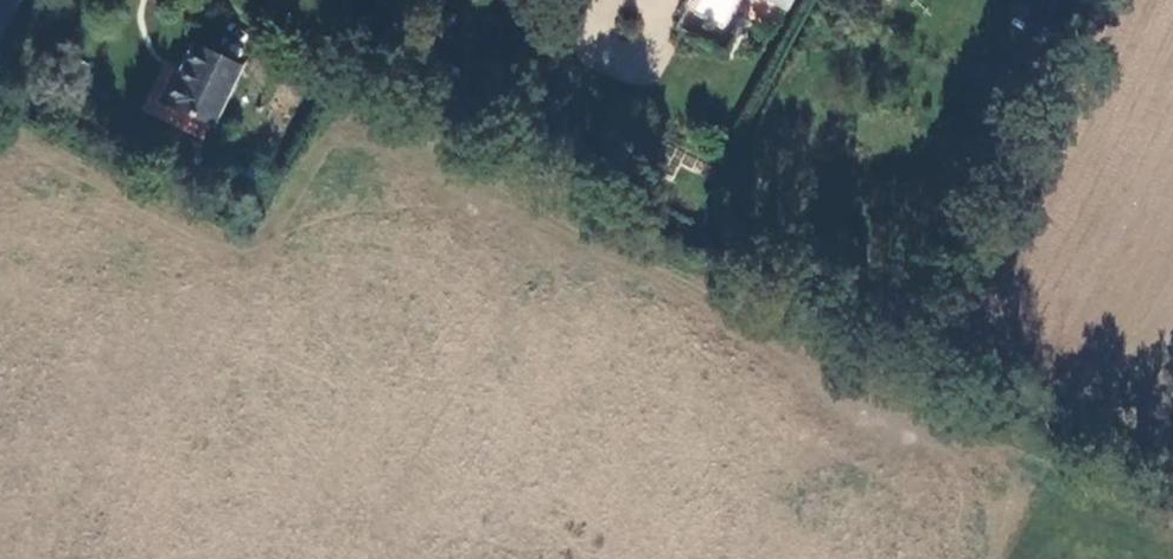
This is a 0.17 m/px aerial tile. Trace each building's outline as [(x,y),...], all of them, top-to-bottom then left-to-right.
[(791,0),(765,0),(785,11),(791,0)] [(236,65),(189,44),(174,79),(169,77),(157,105),(208,127),(236,65)]
